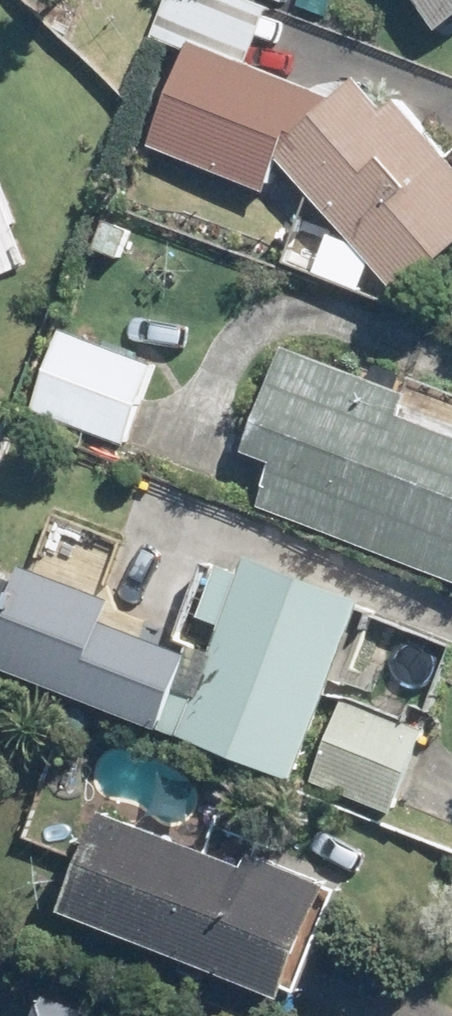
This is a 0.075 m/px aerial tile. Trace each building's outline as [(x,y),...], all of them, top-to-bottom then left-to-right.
[(184,50),(143,146),(254,194),(270,156),(319,213),(300,229),(356,294),(377,276),(394,299),(451,248),(451,164),(396,101),(383,112),(357,82),(333,104),(241,65),(263,11),(237,0),(155,0),(141,32),(184,50)] [(431,27),(451,12),(451,0),(412,0),(431,27)] [(115,226),(105,252),(176,280),(186,254),(115,226)] [(152,367),(58,331),(28,411),(121,446),(152,367)] [(247,505),(451,585),(451,441),(390,416),(398,394),(280,347),(240,451),(264,461),(247,505)] [(0,656),(0,668),(403,820),(435,736),(348,703),(385,603),(268,560),(260,581),(218,565),(185,652),(123,628),(132,605),(40,571),(32,588),(0,576),(0,656)] [(196,998),(245,1015),(262,1015),(271,992),(292,1000),(336,887),(248,854),(242,869),(94,811),(56,911),(177,956),(172,968),(203,979),(196,998)] [(80,1012),(35,994),(32,998),(26,1015),(78,1015),(80,1012)]
